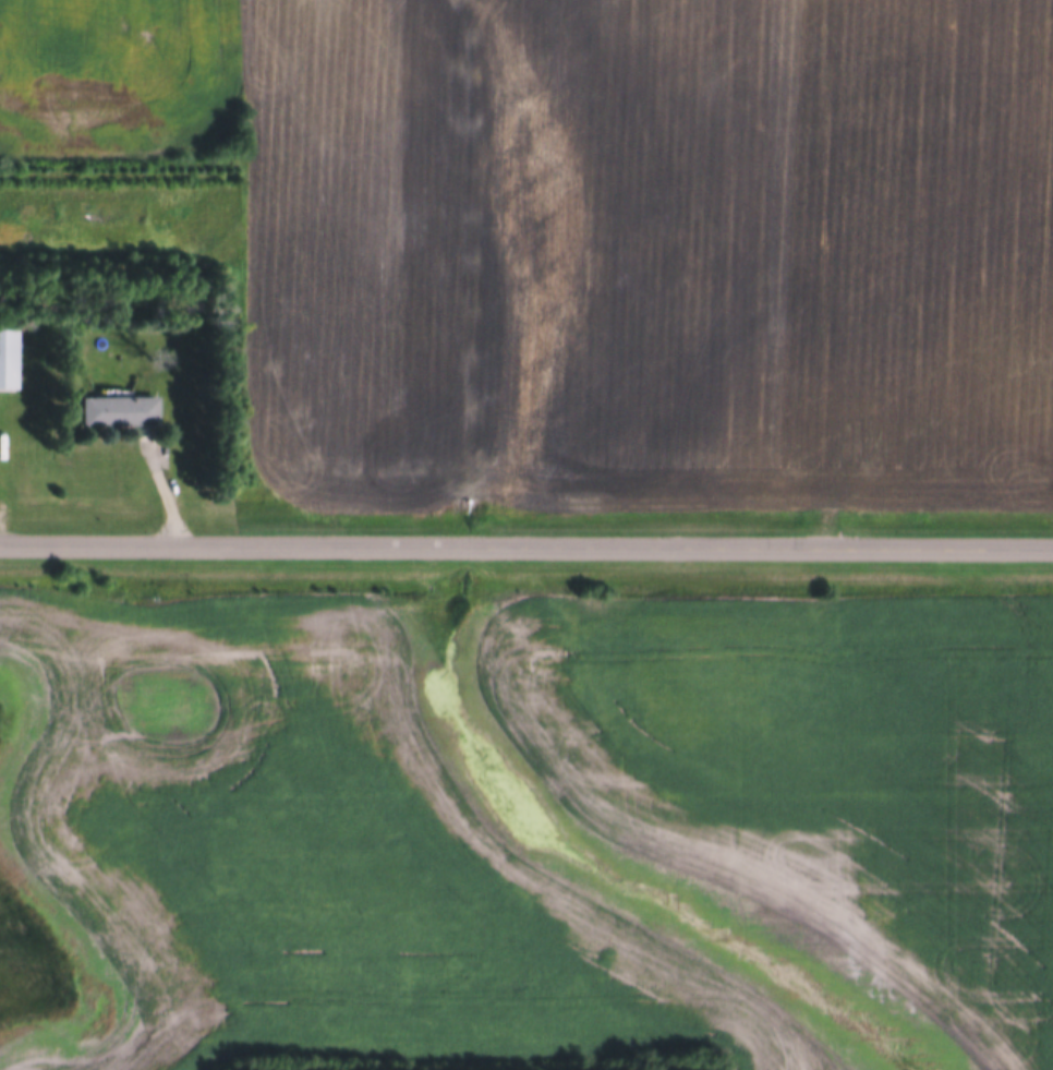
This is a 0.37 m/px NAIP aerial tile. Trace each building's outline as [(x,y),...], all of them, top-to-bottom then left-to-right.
[(21,328),(0,328),(0,389),(20,389),(21,328)] [(85,425),(163,425),(163,395),(85,395),(85,425)]
